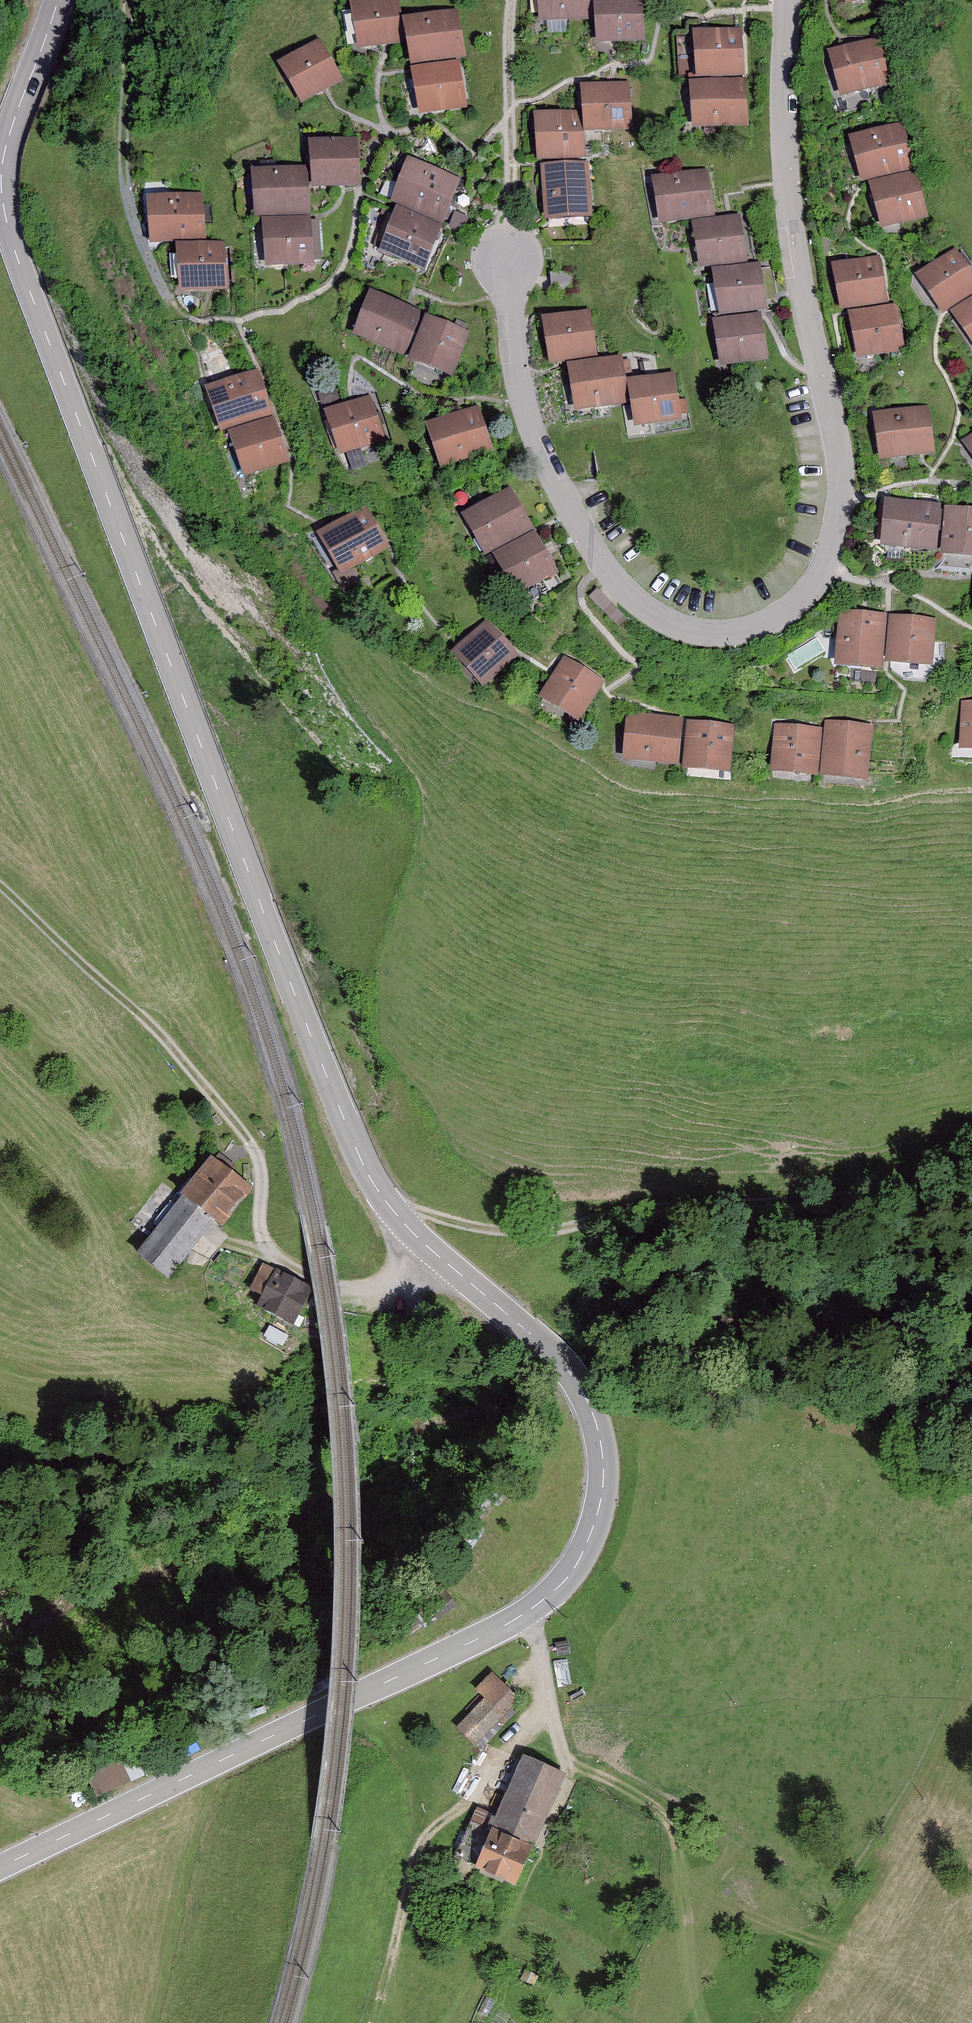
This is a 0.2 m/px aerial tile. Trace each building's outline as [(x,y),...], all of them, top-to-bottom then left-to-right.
[(358,50),(388,45),(404,43),(398,0),(373,0),(351,3),(358,50)] [(542,22),(593,18),(592,0),(540,0),(542,22)] [(599,45),(645,42),(643,0),(596,0),(599,45)] [(411,67),(465,57),(457,11),(403,21),(411,67)] [(694,32),(697,79),(744,76),(742,30),(694,32)] [(829,53),(842,98),(895,83),(882,38),(829,53)] [(279,64),(302,104),(326,90),(342,82),(319,42),(279,64)] [(411,71),(420,116),(467,106),(459,62),(411,71)] [(690,83),(693,129),(749,126),(746,80),(690,83)] [(581,88),(586,133),(633,129),(629,83),(581,88)] [(535,115),(538,160),(584,157),(581,112),(535,115)] [(849,138),(861,182),(916,167),(904,123),(849,138)] [(310,143),(313,188),(359,185),(356,140),(310,143)] [(392,203),(444,223),(461,180),(408,160),(392,203)] [(542,165),(546,219),(591,216),(588,162),(542,165)] [(256,217),(310,214),(307,168),(253,172),(256,217)] [(653,180),(661,224),(715,215),(707,170),(653,180)] [(870,185),(882,230),(929,217),(916,172),(870,185)] [(149,199),(152,244),(181,242),(180,237),(205,236),(203,195),(149,199)] [(378,253),(425,271),(443,226),(396,208),(378,253)] [(455,213),(450,226),(461,230),(466,217),(455,213)] [(693,224),(701,270),(748,261),(740,216),(693,224)] [(263,222),(266,267),(315,264),(315,260),(312,221),(312,219),(263,222)] [(319,220),(312,221),(315,260),(322,260),(319,220)] [(177,247),(180,293),(227,290),(225,244),(177,247)] [(942,314),(971,294),(971,273),(955,249),(917,277),(942,314)] [(833,265),(841,309),(886,300),(878,257),(833,265)] [(712,271),(720,317),(766,308),(758,263),(712,271)] [(575,270),(551,273),(553,290),(577,288),(575,270)] [(353,336),(404,356),(422,312),(370,292),(353,336)] [(971,344),(971,300),(951,314),(971,344)] [(849,316),(859,361),(906,350),(896,306),(849,316)] [(543,319),(551,362),(598,354),(590,311),(543,319)] [(712,322),(719,367),(767,360),(760,314),(712,322)] [(409,361),(453,377),(470,334),(425,317),(409,361)] [(569,366),(577,411),(628,403),(620,358),(569,366)] [(205,389),(220,432),(273,413),(258,370),(205,389)] [(628,382),(636,427),(682,419),(674,374),(628,382)] [(347,454),(353,472),(368,467),(362,448),(384,441),(370,397),(325,411),(340,456),(347,454)] [(474,457),(478,468),(498,461),(479,407),(426,426),(441,468),(474,457)] [(874,415),(880,460),(934,453),(928,408),(874,415)] [(229,435),(243,477),(288,461),(273,419),(229,435)] [(971,457),(971,435),(962,442),(971,457)] [(462,517),(485,556),(533,527),(510,488),(462,517)] [(467,490),(452,497),(459,511),(474,504),(467,490)] [(882,546),(937,550),(940,504),(885,500),(882,546)] [(318,535),(341,575),(388,548),(365,508),(318,535)] [(971,557),(971,510),(945,508),(942,555),(971,557)] [(496,561),(517,597),(560,572),(535,531),(487,559),(490,565),(496,561)] [(598,589),(589,597),(618,627),(627,619),(598,589)] [(835,667),(881,671),(885,616),(839,612),(835,667)] [(886,665),(932,668),(936,621),(890,618),(886,665)] [(452,653),(485,687),(517,657),(484,623),(452,653)] [(540,698),(580,722),(603,685),(563,661),(540,698)] [(971,751),(971,704),(962,703),(959,751),(971,751)] [(623,760),(678,765),(683,719),(628,714),(623,760)] [(683,768),(730,773),(735,726),(688,721),(683,768)] [(822,777),(868,780),(872,727),(826,724),(822,777)] [(771,771),(818,775),(822,731),(775,727),(771,771)] [(182,1198),(208,1217),(216,1224),(244,1188),(210,1162),(205,1168),(202,1166),(198,1171),(201,1174),(182,1198)] [(162,1275),(172,1263),(208,1217),(182,1198),(150,1240),(137,1256),(162,1275)] [(289,1324),(308,1289),(273,1270),(272,1272),(259,1265),(247,1289),(260,1296),(255,1306),(289,1324)] [(512,1698),(493,1679),(488,1674),(473,1689),(482,1699),(455,1727),(470,1741),(512,1698)] [(484,1828),(525,1845),(556,1774),(522,1760),(496,1820),(489,1816),(484,1828)] [(511,1882),(527,1846),(525,1845),(484,1828),(467,1820),(451,1856),(511,1882)]
